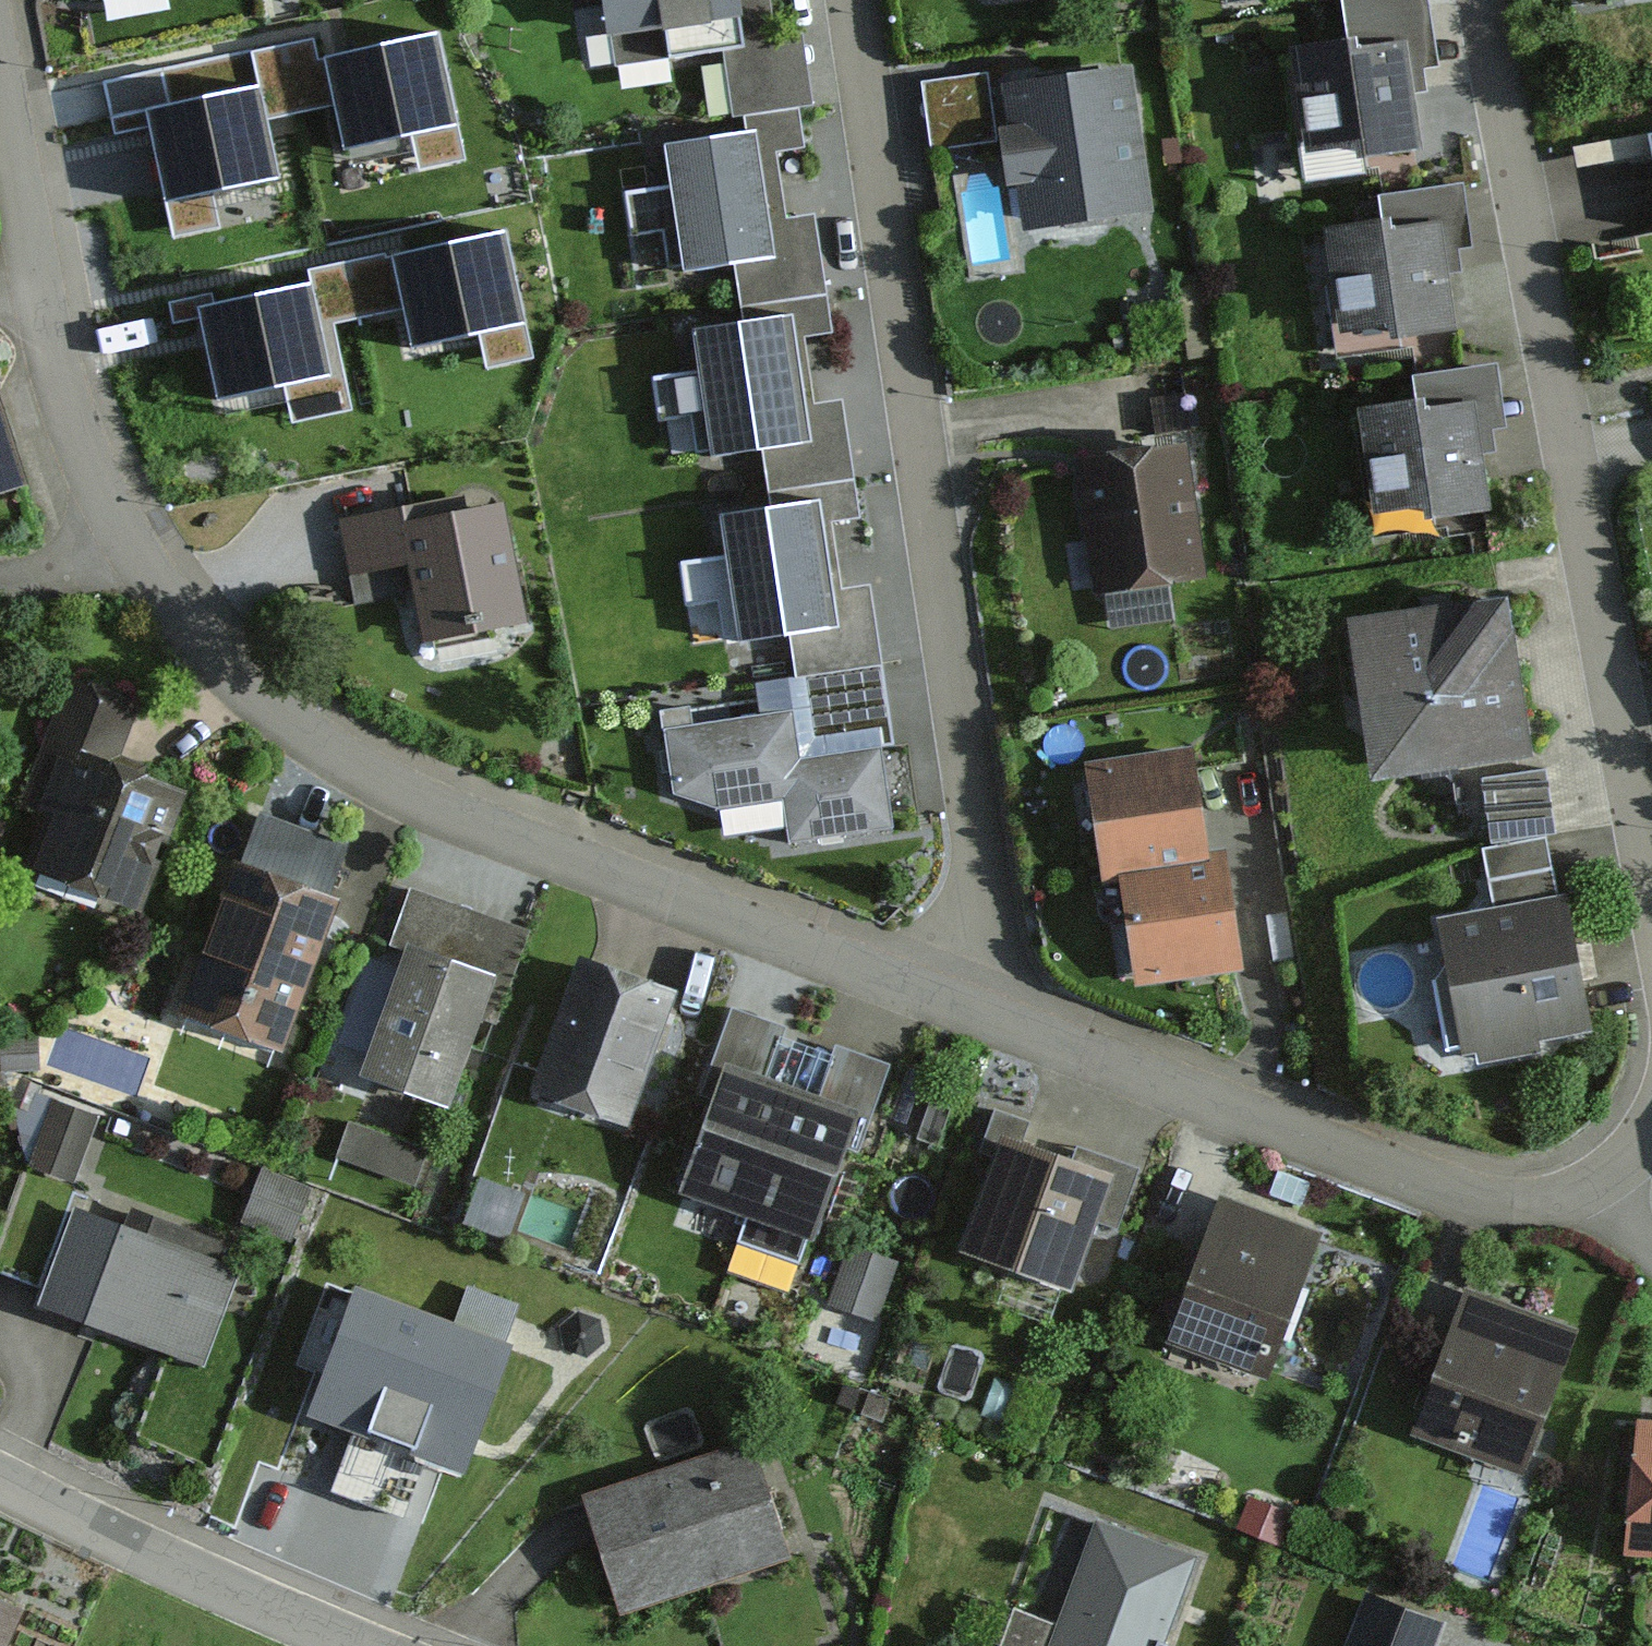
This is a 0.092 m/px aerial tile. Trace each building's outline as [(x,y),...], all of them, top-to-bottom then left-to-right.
[(616,71),(670,63),(671,70),(725,63),(733,121),(747,119),(796,112),(814,109),(804,39),(776,43),(769,0),(606,0),(616,71)] [(1409,98),(1427,96),(1423,75),(1441,72),(1428,0),(1337,0),(1346,51),(1357,50),(1358,61),(1402,54),(1405,74),(1409,98)] [(321,31),(249,48),(258,88),(264,116),(331,99),(345,157),(408,141),(416,173),(471,160),(439,29),(327,56),(321,31)] [(249,48),(108,79),(118,130),(151,123),(155,141),(173,235),(225,224),(219,193),(277,181),(264,116),(258,88),(249,48)] [(1346,51),(1288,60),(1309,192),(1367,183),(1364,168),(1419,160),(1409,98),(1405,74),(1402,54),(1358,61),(1357,50),(1346,51)] [(932,153),(995,144),(986,77),(922,86),(932,153)] [(1151,221),(1132,77),(1087,83),(1005,94),(1010,136),(1001,137),(1008,196),(1021,194),(1026,237),(1151,221)] [(751,143),(665,156),(671,194),(624,201),(630,240),(664,235),(670,271),(683,269),(686,283),(738,275),(743,313),(826,301),(814,219),(787,223),(776,157),(802,153),(796,112),(747,119),(751,143)] [(1379,237),(1327,245),(1345,359),(1463,340),(1455,285),(1467,283),(1464,261),(1475,259),(1464,188),(1374,202),(1379,237)] [(315,323),(333,319),(409,303),(418,344),(480,331),(488,371),(535,361),(505,226),(303,270),(307,286),(315,323)] [(315,323),(307,286),(217,306),(213,287),(166,298),(173,327),(202,321),(204,328),(220,403),(288,388),(295,423),(353,410),(333,319),(315,323)] [(746,332),(695,339),(701,379),(655,386),(660,421),(692,417),(698,454),(713,452),(714,464),(765,457),(769,494),(852,484),(840,407),(813,411),(803,341),(831,337),(826,301),(743,313),(746,332)] [(1414,415),(1361,422),(1377,538),(1495,522),(1486,461),(1497,459),(1494,439),(1510,436),(1500,367),(1409,380),(1414,415)] [(27,496),(0,414),(0,504),(27,496)] [(1183,454),(1080,469),(1099,597),(1202,582),(1192,515),(1183,454)] [(772,514),(721,521),(727,563),(679,569),(685,611),(718,607),(722,639),(739,637),(741,652),(792,644),(795,682),(877,670),(868,593),(840,596),(831,524),(857,521),(852,484),(769,494),(772,514)] [(430,507),(342,523),(356,605),(410,596),(421,652),(521,634),(500,517),(452,526),(434,529),(430,507)] [(1507,600),(1351,627),(1380,792),(1536,765),(1507,600)] [(663,716),(675,796),(718,814),(779,805),(785,844),(890,829),(879,752),(888,751),(877,670),(795,682),(759,687),(764,720),(693,731),(690,712),(663,716)] [(140,916),(185,803),(121,777),(116,775),(142,711),(73,683),(22,811),(50,822),(30,872),(140,916)] [(1190,758),(1089,772),(1105,889),(1124,886),(1137,984),(1238,970),(1232,926),(1223,862),(1205,864),(1194,791),(1190,758)] [(1481,776),(1489,845),(1553,838),(1546,769),(1481,776)] [(234,869),(175,1020),(282,1061),(326,947),(341,907),(331,904),(351,851),(257,815),(236,870),(234,869)] [(1496,915),(1436,926),(1446,975),(1436,990),(1448,1053),(1462,1050),(1464,1059),(1591,1035),(1577,959),(1566,903),(1557,905),(1546,844),(1485,856),(1496,915)] [(404,958),(355,1088),(446,1122),(483,1024),(495,1028),(529,937),(410,893),(388,952),(404,958)] [(675,1000),(580,967),(534,1097),(629,1130),(653,1061),(675,1000)] [(713,1089),(674,1204),(817,1253),(849,1161),(859,1164),(892,1067),(829,1045),(812,1094),(772,1081),(788,1033),(731,1014),(714,1062),(722,1064),(713,1089)] [(92,1073),(139,1085),(148,1053),(101,1040),(92,1073)] [(94,1121),(50,1107),(28,1173),(72,1188),(94,1121)] [(428,1158),(349,1130),(337,1164),(416,1192),(428,1158)] [(1069,1170),(1003,1148),(964,1264),(1073,1301),(1099,1224),(1118,1230),(1138,1172),(1075,1151),(1069,1170)] [(310,1193),(260,1175),(242,1226),(292,1244),(310,1193)] [(495,1185),(483,1225),(513,1234),(525,1194),(495,1185)] [(1222,1205),(1167,1350),(1266,1387),(1320,1242),(1222,1205)] [(123,1234),(71,1215),(37,1312),(202,1371),(237,1274),(218,1267),(225,1248),(130,1214),(123,1234)] [(896,1267),(848,1251),(828,1310),(876,1326),(896,1267)] [(453,1336),(361,1301),(312,1430),(460,1486),(509,1357),(499,1354),(516,1311),(469,1293),(453,1336)] [(1464,1301),(1413,1443),(1522,1482),(1573,1340),(1464,1301)] [(1640,1433),(1630,1564),(1651,1566),(1651,1434),(1640,1433)] [(576,1499),(615,1623),(788,1569),(760,1480),(749,1445),(576,1499)] [(1199,1559),(1095,1522),(1057,1626),(1015,1611),(1003,1645),(1168,1645),(1199,1559)] [(1442,1626),(1367,1597),(1348,1645),(1434,1645),(1442,1626)] [(24,1618),(0,1606),(0,1645),(11,1645),(24,1618)]
